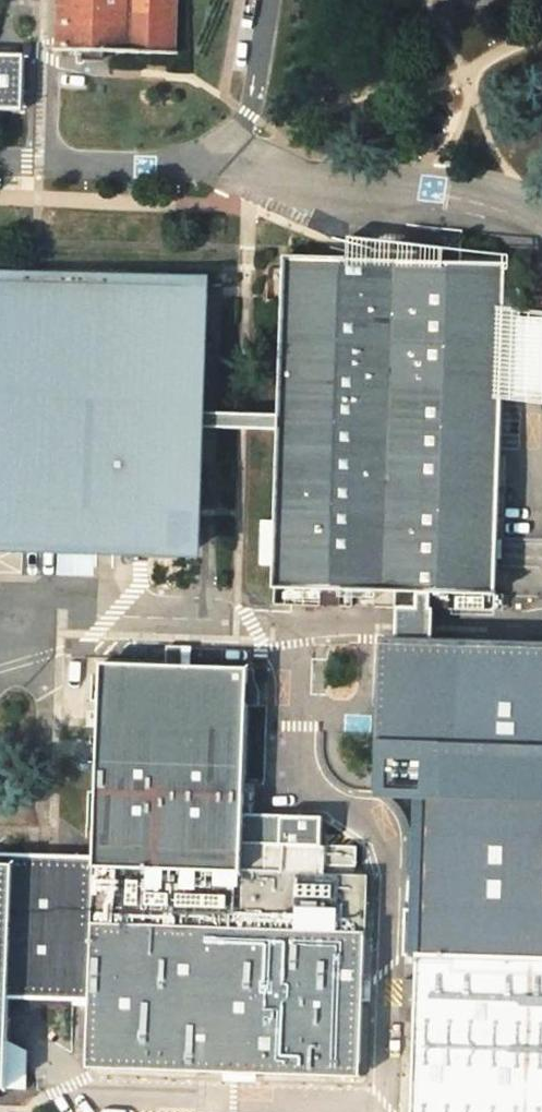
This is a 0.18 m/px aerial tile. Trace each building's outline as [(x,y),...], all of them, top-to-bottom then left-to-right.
[(61,48),(112,50),(112,66),(143,66),(144,51),(174,51),(176,0),(62,0),(61,48)] [(23,110),(24,57),(0,57),(0,110),(23,110)] [(284,257),(277,522),(276,566),(276,588),(284,588),(284,602),(321,602),(320,605),(350,605),(350,589),(418,592),(418,609),(495,610),(502,395),(541,397),(541,319),(505,317),(506,264),(284,257)] [(0,275),(0,543),(194,550),(201,281),(25,274),(25,275),(0,275)] [(277,522),(263,522),(262,565),(276,566),(277,522)] [(383,650),(379,795),(423,796),(415,1111),(541,1111),(541,653),(383,650)] [(8,1090),(10,1000),(89,1002),(88,1068),(361,1076),(366,877),(318,875),(321,817),(280,816),(279,844),(264,844),(263,874),(241,873),(242,843),(242,814),(246,667),(98,663),(92,881),(34,878),(0,865),(0,1090),(8,1090)] [(280,816),(242,814),(242,843),(264,844),(279,844),(280,816)] [(264,844),(242,843),(241,873),(263,874),(264,844)]
